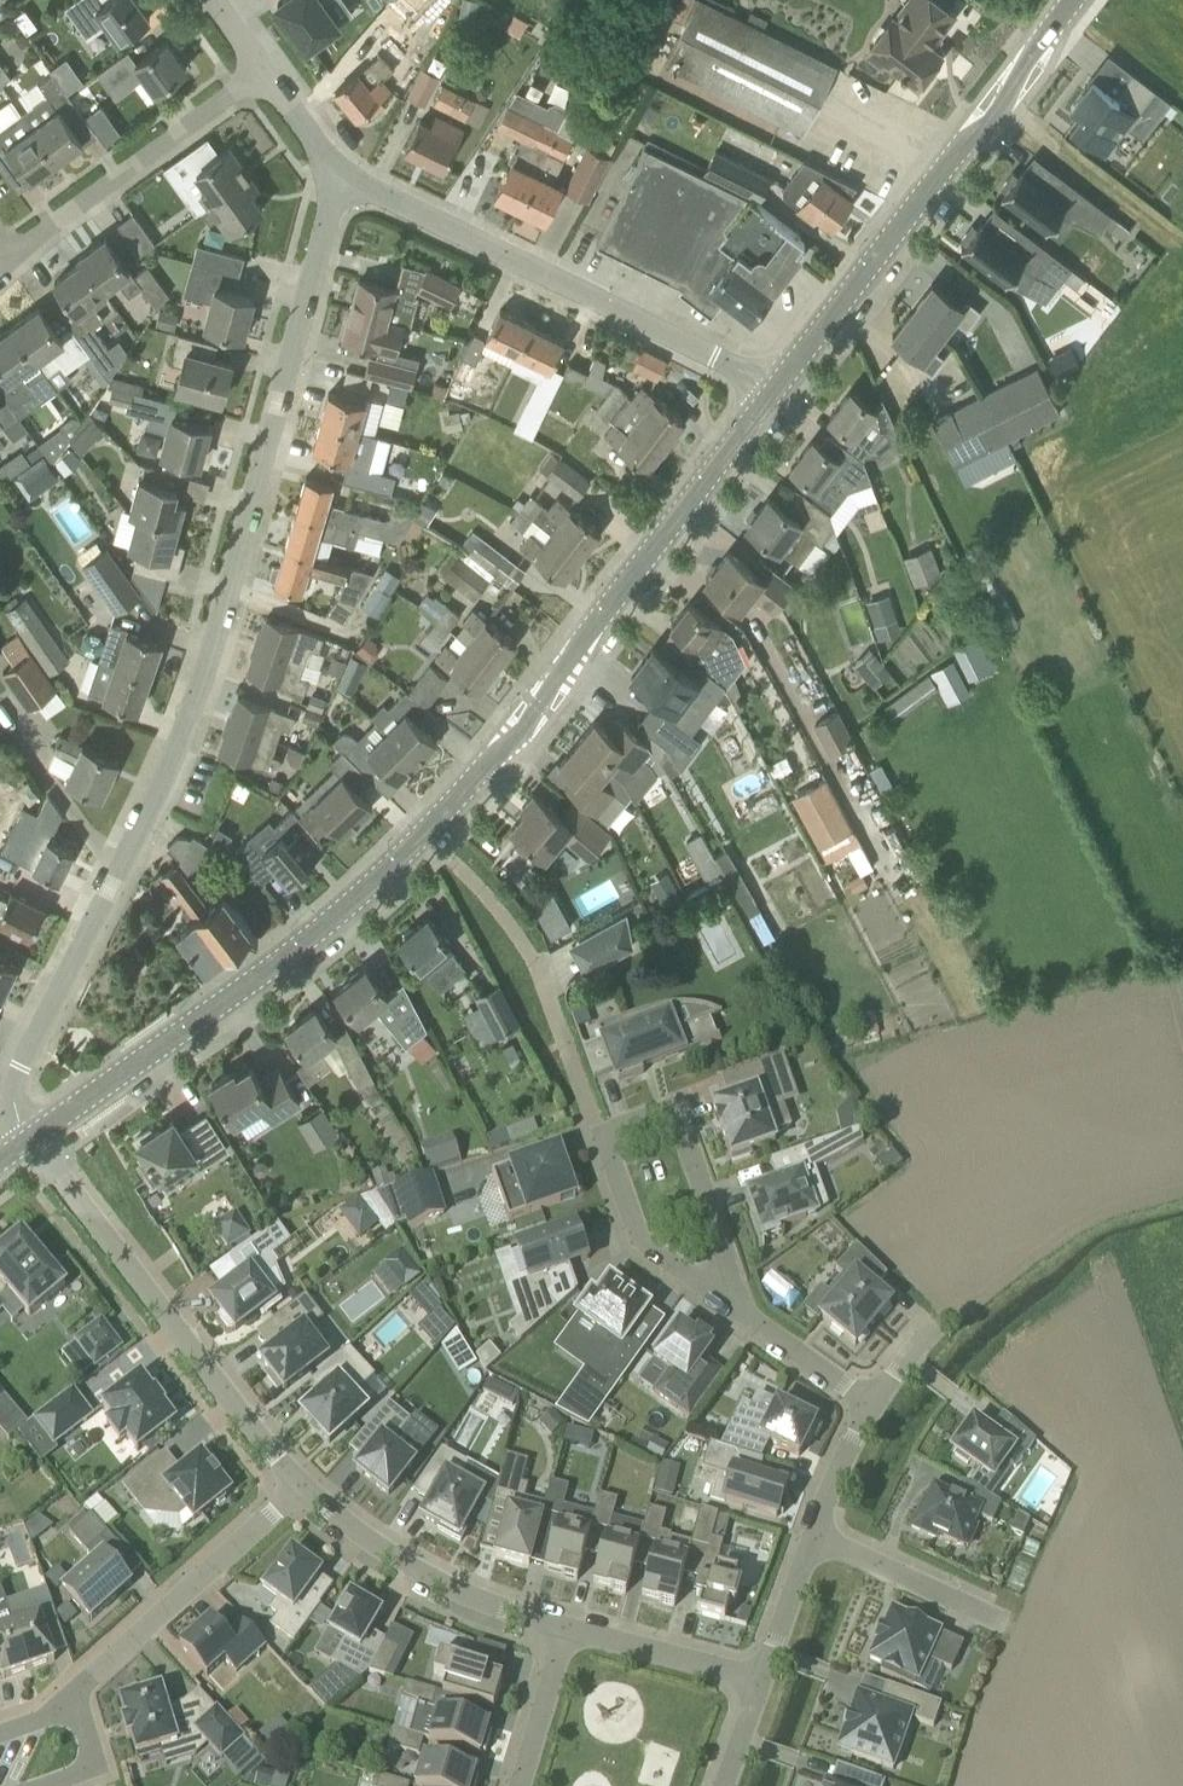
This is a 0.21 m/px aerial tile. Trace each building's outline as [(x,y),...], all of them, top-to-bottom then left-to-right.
[(109,64),(128,50),(120,39),(150,17),(137,0),(108,0),(101,5),(97,0),(76,0),(65,8),(88,38),(108,24),(119,39),(101,53),(109,64)] [(278,2),(285,12),(295,26),(289,30),(302,48),(338,23),(324,2),(327,0),(281,0),(278,2)] [(388,4),(406,20),(424,0),(392,0),(388,4)] [(478,0),(463,0),(460,16),(475,19),(478,0)] [(684,0),(639,0),(639,1),(675,18),(684,0)] [(666,64),(803,132),(836,67),(701,0),(697,0),(666,64)] [(869,47),(918,85),(942,54),(931,46),(955,14),(936,0),(909,0),(895,18),(893,17),(869,47)] [(377,57),(357,74),(336,91),(357,117),(366,109),(371,116),(385,104),(380,98),(389,90),(381,80),(392,71),(395,75),(412,62),(378,21),(360,36),(377,57)] [(98,72),(108,86),(116,97),(145,76),(155,90),(186,68),(166,40),(137,61),(129,49),(128,50),(109,64),(98,72)] [(569,51),(567,55),(564,61),(568,74),(580,79),(589,60),(569,51)] [(1093,78),(1071,106),(1080,113),(1070,126),(1104,152),(1153,88),(1111,55),(1093,78)] [(11,78),(0,62),(0,86),(11,78)] [(84,80),(75,68),(58,80),(65,90),(67,93),(84,80)] [(421,69),(408,96),(426,106),(440,79),(421,69)] [(67,93),(65,90),(58,80),(53,74),(39,84),(47,95),(22,113),(56,160),(83,141),(73,129),(86,119),(67,93)] [(444,86),(434,106),(464,121),(474,101),(444,86)] [(0,105),(0,123),(18,114),(10,100),(0,105)] [(496,196),(520,207),(558,130),(543,123),(544,121),(508,104),(497,126),(522,138),(519,143),(517,142),(509,159),(513,160),(496,196)] [(17,189),(56,160),(22,113),(0,128),(0,165),(17,189)] [(558,130),(520,207),(544,219),(561,184),(553,180),(564,158),(573,137),(580,123),(581,120),(566,114),(565,115),(566,115),(558,130)] [(430,126),(419,121),(405,152),(443,169),(463,128),(436,115),(430,126)] [(110,120),(101,133),(113,140),(121,127),(110,120)] [(586,145),(565,189),(589,200),(610,157),(586,145)] [(804,240),(782,223),(749,197),(644,146),(596,245),(680,286),(679,287),(681,288),(683,286),(700,300),(710,287),(750,318),(797,257),(793,254),(797,249),(802,248),(803,242),(804,240)] [(230,148),(197,172),(181,183),(201,210),(249,175),(230,148)] [(770,178),(716,151),(706,171),(760,198),(770,178)] [(804,160),(782,188),(783,195),(814,219),(817,215),(832,227),(852,200),(848,197),(857,186),(804,160)] [(1002,195),(1047,230),(1059,214),(1099,233),(1112,215),(1055,171),(1043,186),(1037,187),(1037,182),(1021,170),(1017,175),(1013,172),(1002,186),(1006,190),(1002,195)] [(210,223),(219,217),(229,232),(263,208),(251,192),(258,187),(249,175),(201,210),(210,223)] [(140,255),(156,244),(133,213),(118,224),(140,255)] [(961,248),(1007,283),(1019,266),(1058,286),(1072,268),(1014,223),(1003,239),(997,239),(997,234),(981,222),(977,228),(972,225),(962,239),(966,242),(961,248)] [(134,275),(130,269),(106,237),(79,257),(81,262),(101,290),(117,279),(129,296),(142,287),(157,309),(168,294),(148,266),(134,275)] [(198,243),(193,262),(204,265),(224,270),(239,274),(244,256),(198,243)] [(104,375),(105,374),(114,367),(102,351),(107,347),(93,327),(103,319),(92,303),(104,294),(101,290),(81,262),(55,281),(82,319),(70,327),(89,354),(104,375)] [(204,265),(193,262),(184,296),(211,303),(205,326),(244,336),(254,298),(219,289),(224,270),(204,265)] [(427,270),(418,289),(451,305),(460,286),(427,270)] [(411,326),(413,319),(419,296),(359,279),(351,311),(403,324),(411,326)] [(912,309),(942,333),(953,318),(967,329),(981,311),(966,300),(962,305),(932,283),(912,309)] [(66,322),(56,330),(39,307),(12,327),(51,381),(57,389),(72,378),(67,370),(83,358),(104,388),(110,381),(105,374),(104,375),(89,354),(70,327),(66,322)] [(175,330),(179,313),(161,308),(156,324),(175,330)] [(487,337),(518,353),(532,325),(500,309),(487,337)] [(942,333),(912,309),(893,335),(922,357),(917,363),(931,374),(943,358),(930,348),(942,333)] [(403,324),(351,311),(343,340),(379,349),(377,356),(411,365),(417,366),(420,358),(397,351),(401,337),(400,337),(403,324)] [(532,325),(518,353),(519,353),(550,368),(563,340),(532,325)] [(4,374),(0,377),(0,391),(13,409),(19,417),(57,389),(51,381),(12,327),(0,336),(0,368),(4,374)] [(182,366),(176,388),(222,400),(232,363),(210,357),(213,343),(178,334),(170,363),(182,366)] [(471,335),(460,357),(475,365),(486,342),(471,335)] [(1075,368),(1081,366),(1079,363),(1071,347),(1048,358),(1058,377),(1075,368)] [(667,360),(643,348),(633,368),(657,380),(667,360)] [(392,381),(392,383),(402,386),(403,384),(409,386),(412,387),(412,386),(417,366),(411,365),(377,356),(370,354),(365,374),(375,376),(392,381)] [(605,397),(667,443),(686,418),(642,386),(633,399),(627,395),(629,392),(616,383),(603,377),(606,362),(595,357),(588,372),(582,383),(606,395),(605,397)] [(582,383),(588,372),(568,362),(563,374),(582,383)] [(1037,368),(984,395),(1007,440),(1060,413),(1037,368)] [(111,386),(113,387),(141,394),(144,384),(113,376),(111,386)] [(409,386),(403,384),(402,386),(392,383),(388,397),(404,402),(408,388),(409,386)] [(358,430),(368,392),(343,385),(340,395),(329,392),(321,421),(358,431),(358,430)] [(128,411),(150,417),(147,427),(168,433),(162,454),(200,464),(209,427),(185,420),(189,406),(141,394),(113,387),(110,400),(130,405),(128,411)] [(829,418),(853,436),(853,437),(854,436),(871,449),(872,448),(886,430),(897,439),(900,435),(882,398),(874,408),(851,390),(829,418)] [(2,425),(4,428),(14,441),(28,430),(19,417),(13,409),(0,391),(0,427),(2,425)] [(1007,440),(984,395),(933,421),(956,466),(1007,440)] [(667,443),(605,397),(595,411),(607,420),(608,418),(615,423),(605,436),(648,468),(667,443)] [(461,421),(459,412),(459,410),(443,414),(447,431),(463,428),(461,421)] [(88,412),(81,423),(70,439),(70,440),(81,451),(93,439),(81,428),(92,417),(104,428),(104,427),(100,423),(88,412)] [(478,415),(464,432),(487,451),(501,433),(478,415)] [(81,423),(78,418),(73,418),(63,425),(63,430),(70,439),(81,423)] [(358,431),(321,421),(313,449),(325,453),(322,463),(347,470),(344,480),(355,483),(389,493),(391,493),(396,476),(382,473),(391,439),(358,430),(358,431)] [(52,436),(40,445),(52,459),(63,450),(52,436)] [(846,446),(837,458),(813,439),(791,468),(815,487),(811,493),(832,509),(847,490),(871,483),(863,461),(864,460),(846,446)] [(72,450),(55,463),(64,475),(81,462),(72,450)] [(552,452),(539,469),(546,474),(559,457),(552,452)] [(60,477),(44,455),(29,466),(45,488),(60,477)] [(591,481),(559,457),(546,474),(578,498),(591,481)] [(131,510),(138,512),(183,524),(189,504),(185,503),(192,477),(145,464),(141,478),(140,478),(131,510)] [(306,477),(295,512),(323,520),(384,537),(399,542),(413,515),(407,512),(384,519),(365,513),(329,503),(334,485),(306,477)] [(821,544),(834,527),(829,513),(795,486),(780,506),(769,498),(759,511),(753,509),(746,519),(749,524),(747,526),(767,540),(798,563),(816,540),(821,544)] [(519,511),(521,508),(533,517),(543,503),(531,494),(531,495),(525,502),(520,498),(518,497),(511,506),(519,511)] [(533,517),(582,555),(601,530),(558,497),(550,509),(543,503),(533,517)] [(436,508),(422,500),(413,516),(428,524),(436,508)] [(533,517),(521,508),(519,511),(511,522),(523,531),(533,517)] [(178,543),(183,524),(138,512),(129,544),(139,547),(134,567),(176,578),(185,545),(178,543)] [(295,512),(285,547),(313,555),(319,536),(380,553),(384,537),(323,520),(295,512)] [(531,533),(521,547),(563,580),(582,555),(533,517),(525,528),(531,533)] [(481,536),(474,546),(468,553),(495,571),(493,573),(511,587),(524,570),(506,556),(481,536)] [(83,564),(117,611),(140,595),(107,547),(83,564)] [(373,573),(313,555),(285,547),(280,565),(273,566),(270,577),(275,581),(275,583),(303,591),(308,571),(344,581),(339,597),(326,612),(346,620),(373,573)] [(904,558),(914,585),(942,575),(931,547),(904,558)] [(977,549),(960,557),(979,597),(996,589),(977,549)] [(706,580),(725,595),(742,608),(752,596),(773,612),(795,584),(765,561),(756,573),(729,551),(706,580)] [(492,577),(460,553),(442,576),(474,600),(492,577)] [(384,573),(376,585),(390,593),(397,582),(384,573)] [(163,589),(133,582),(157,610),(163,589)] [(363,606),(379,616),(392,595),(390,593),(376,585),(363,606)] [(867,602),(875,626),(898,618),(890,594),(867,602)] [(428,595),(420,606),(420,607),(437,620),(438,620),(449,629),(460,614),(443,600),(436,595),(433,599),(428,595)] [(1006,596),(986,605),(999,633),(1019,624),(1019,623),(1018,621),(1006,596)] [(6,604),(9,609),(6,611),(50,674),(70,660),(25,597),(19,602),(16,597),(6,604)] [(737,645),(732,636),(722,628),(689,602),(671,625),(674,627),(674,628),(697,646),(689,657),(719,680),(730,666),(723,661),(737,645)] [(464,623),(456,634),(498,666),(517,641),(474,609),(467,618),(465,617),(462,622),(464,623)] [(319,652),(324,637),(267,617),(257,645),(307,662),(311,650),(319,652)] [(438,643),(449,629),(438,620),(437,620),(426,635),(438,643)] [(99,659),(150,676),(162,642),(127,631),(128,628),(112,622),(99,659)] [(997,666),(981,633),(952,647),(968,680),(997,666)] [(57,688),(18,634),(2,646),(15,664),(3,673),(29,709),(57,688)] [(479,691),(498,666),(456,634),(448,645),(447,644),(436,658),(479,691)] [(357,650),(372,662),(378,655),(377,644),(368,636),(357,650)] [(247,673),(304,693),(309,680),(301,677),(307,662),(257,645),(247,673)] [(719,680),(689,657),(681,667),(657,649),(655,647),(631,677),(660,699),(639,726),(670,750),(686,730),(721,684),(719,680)] [(869,647),(852,663),(874,687),(891,671),(869,647)] [(333,655),(328,670),(342,675),(347,660),(333,655)] [(352,656),(343,673),(359,680),(367,663),(352,656)] [(99,659),(98,659),(87,692),(138,710),(150,676),(99,659)] [(952,659),(929,670),(945,702),(968,691),(952,659)] [(431,666),(410,693),(428,706),(448,680),(431,666)] [(881,708),(892,722),(937,686),(926,672),(881,708)] [(386,731),(419,760),(422,762),(430,754),(427,751),(437,742),(420,724),(433,712),(406,691),(388,710),(382,704),(371,715),(377,721),(386,731)] [(312,692),(307,706),(322,711),(327,698),(312,692)] [(291,730),(296,716),(238,696),(229,724),(278,741),(283,727),(291,730)] [(838,709),(813,723),(830,753),(855,739),(838,709)] [(651,751),(645,740),(622,721),(612,734),(596,720),(578,741),(624,781),(625,781),(632,795),(635,801),(658,775),(651,765),(644,759),(651,751)] [(278,741),(229,724),(219,752),(276,772),(281,758),(273,756),(278,741)] [(342,733),(333,742),(342,751),(369,776),(381,764),(398,781),(419,760),(386,731),(367,750),(354,736),(348,734),(342,733)] [(75,761),(67,779),(101,795),(117,761),(61,735),(54,751),(75,761)] [(565,787),(566,788),(596,814),(607,823),(632,795),(625,781),(624,781),(578,741),(562,760),(578,774),(567,786),(566,785),(565,787)] [(369,776),(342,751),(329,764),(342,776),(303,814),(319,831),(330,821),(343,834),(372,806),(359,792),(372,779),(369,776)] [(669,751),(659,758),(671,776),(681,769),(669,751)] [(825,778),(792,796),(819,847),(852,829),(825,778)] [(560,815),(553,808),(534,793),(522,807),(527,810),(512,828),(547,858),(563,839),(588,860),(612,833),(573,800),(560,815)] [(22,807),(1,851),(22,861),(59,880),(74,850),(50,838),(63,814),(48,794),(37,814),(22,807)] [(325,847),(309,828),(293,810),(275,826),(282,835),(262,852),(289,883),(309,865),(307,862),(325,847)] [(701,831),(685,840),(693,855),(710,846),(701,831)] [(190,919),(177,928),(206,965),(225,950),(226,951),(250,932),(256,939),(258,937),(221,893),(207,904),(185,874),(205,859),(217,849),(193,835),(190,838),(187,836),(185,836),(183,836),(182,836),(180,837),(179,836),(168,844),(181,860),(176,863),(175,862),(162,873),(188,906),(183,910),(190,919)] [(761,909),(727,849),(715,855),(749,916),(761,909)] [(848,880),(854,892),(868,884),(863,873),(848,880)] [(681,893),(673,880),(656,890),(663,903),(681,893)] [(12,891),(8,899),(0,895),(0,925),(1,923),(30,938),(45,908),(12,891)] [(563,907),(539,920),(550,938),(573,925),(563,907)] [(626,915),(587,937),(572,945),(587,971),(601,963),(632,946),(626,915)] [(441,989),(454,978),(466,968),(449,947),(452,944),(429,916),(399,941),(426,973),(426,972),(441,989)] [(1,997),(17,965),(1,957),(2,953),(0,952),(0,997),(1,997)] [(405,1047),(408,1045),(422,1064),(437,1051),(423,1033),(428,1030),(403,983),(388,995),(366,968),(336,991),(358,1018),(373,1006),(405,1047)] [(498,984),(477,995),(497,1034),(518,1023),(498,984)] [(321,1047),(333,1038),(359,1087),(361,1086),(371,1106),(384,1100),(373,1079),(374,1078),(346,1026),(336,1034),(316,1008),(288,1030),(309,1058),(296,1067),(307,1084),(309,1082),(334,1063),(321,1047)] [(683,1029),(676,1010),(623,1026),(626,1032),(602,1042),(605,1049),(588,1056),(584,1046),(583,1047),(594,1079),(614,1071),(619,1084),(644,1074),(642,1070),(722,1038),(721,1037),(718,1038),(711,1020),(712,1020),(711,1018),(683,1029)] [(783,1103),(787,1102),(794,1090),(783,1059),(723,1080),(730,1099),(713,1105),(733,1162),(751,1156),(749,1152),(775,1142),(772,1134),(792,1127),(783,1103)] [(211,1085),(234,1121),(260,1106),(270,1123),(301,1105),(278,1068),(260,1080),(251,1066),(237,1075),(234,1070),(211,1085)] [(322,1107),(297,1123),(314,1150),(340,1135),(322,1107)] [(173,1120),(169,1123),(159,1129),(153,1133),(150,1127),(135,1137),(138,1143),(148,1157),(139,1163),(148,1177),(152,1183),(161,1177),(180,1165),(186,1175),(227,1148),(219,1136),(206,1116),(181,1133),(177,1126),(174,1122),(173,1120)] [(506,1130),(487,1137),(493,1152),(512,1145),(506,1131),(506,1130)] [(748,1191),(748,1193),(758,1220),(761,1233),(763,1249),(765,1249),(764,1242),(764,1237),(781,1231),(780,1227),(780,1226),(816,1213),(805,1182),(816,1178),(814,1172),(841,1157),(864,1143),(852,1133),(769,1162),(776,1181),(748,1191)] [(437,1142),(421,1147),(428,1171),(431,1170),(444,1165),(437,1142)] [(559,1150),(492,1173),(509,1221),(576,1198),(564,1164),(561,1165),(556,1153),(560,1151),(559,1150)] [(372,1175),(378,1192),(397,1185),(393,1175),(389,1177),(386,1170),(372,1175)] [(408,1223),(410,1226),(444,1214),(431,1176),(397,1188),(391,1190),(378,1194),(397,1226),(408,1223)] [(379,1225),(360,1199),(359,1198),(339,1212),(360,1240),(379,1225)] [(250,1236),(239,1218),(216,1232),(227,1250),(250,1236)] [(570,1267),(582,1263),(587,1261),(587,1260),(582,1246),(576,1228),(558,1235),(556,1231),(542,1236),(543,1240),(518,1250),(518,1252),(530,1282),(511,1289),(520,1318),(518,1320),(509,1328),(521,1342),(578,1291),(578,1290),(559,1306),(549,1295),(554,1291),(553,1289),(548,1275),(570,1267)] [(65,1287),(39,1255),(22,1234),(1,1251),(0,1253),(0,1300),(9,1292),(30,1317),(65,1287)] [(212,1300),(220,1310),(223,1314),(220,1318),(228,1329),(233,1328),(236,1331),(260,1313),(264,1316),(281,1303),(274,1287),(265,1291),(258,1281),(278,1265),(272,1256),(278,1252),(263,1234),(228,1259),(241,1278),(212,1300)] [(803,1309),(818,1322),(819,1322),(822,1319),(856,1347),(870,1330),(871,1330),(872,1329),(871,1329),(877,1322),(878,1321),(878,1320),(892,1303),(876,1290),(887,1276),(856,1245),(836,1270),(843,1276),(828,1293),(821,1287),(803,1309)] [(401,1251),(392,1258),(412,1283),(421,1276),(420,1275),(402,1252),(401,1251)] [(632,1294),(633,1292),(613,1278),(599,1298),(595,1295),(580,1316),(582,1317),(585,1319),(585,1320),(604,1333),(591,1350),(604,1359),(598,1368),(583,1388),(607,1405),(646,1349),(645,1348),(631,1338),(650,1311),(652,1309),(632,1294)] [(439,1304),(424,1287),(422,1285),(409,1297),(430,1320),(440,1311),(443,1308),(439,1304)] [(306,1296),(273,1321),(284,1334),(281,1337),(285,1342),(261,1361),(271,1374),(267,1377),(278,1391),(282,1388),(285,1391),(317,1367),(328,1358),(315,1342),(308,1332),(324,1320),(306,1296)] [(77,1343),(96,1368),(121,1349),(102,1324),(77,1343)] [(710,1341),(700,1334),(698,1333),(698,1334),(696,1336),(680,1325),(654,1361),(669,1372),(654,1393),(690,1419),(722,1373),(705,1361),(713,1349),(709,1346),(711,1343),(711,1342),(710,1341)] [(457,1331),(442,1349),(448,1360),(467,1348),(457,1331)] [(489,1345),(476,1357),(486,1373),(501,1359),(489,1345)] [(323,1394),(301,1413),(330,1444),(367,1410),(352,1395),(372,1377),(347,1350),(312,1382),(323,1394)] [(138,1452),(176,1423),(163,1406),(165,1405),(155,1392),(154,1394),(141,1377),(102,1406),(138,1452)] [(513,1408),(519,1396),(489,1381),(483,1393),(513,1408)] [(35,1421),(55,1446),(92,1417),(73,1392),(35,1421)] [(735,1417),(721,1447),(761,1460),(770,1442),(800,1457),(816,1422),(800,1414),(802,1411),(783,1402),(782,1405),(777,1403),(770,1418),(752,1409),(745,1421),(735,1417)] [(390,1404),(350,1449),(351,1450),(356,1443),(370,1454),(357,1470),(389,1496),(414,1464),(392,1446),(411,1421),(390,1404)] [(554,1411),(543,1420),(555,1434),(566,1424),(554,1411)] [(1032,1445),(1010,1426),(1000,1441),(974,1423),(972,1426),(969,1423),(962,1434),(965,1436),(954,1451),(957,1453),(955,1456),(968,1466),(970,1463),(994,1479),(1006,1462),(1015,1469),(1032,1445)] [(654,1440),(647,1455),(662,1463),(669,1447),(654,1440)] [(761,1460),(721,1447),(710,1443),(702,1469),(731,1478),(724,1501),(777,1518),(779,1513),(783,1515),(787,1502),(783,1501),(787,1487),(752,1477),(757,1461),(762,1462),(763,1461),(761,1460)] [(467,1465),(443,1452),(415,1492),(432,1501),(423,1518),(440,1528),(438,1531),(461,1543),(467,1532),(464,1530),(470,1518),(480,1500),(483,1495),(458,1481),(467,1465)] [(162,1534),(187,1512),(194,1521),(215,1504),(219,1505),(225,1500),(225,1496),(231,1491),(201,1454),(179,1471),(166,1455),(124,1488),(143,1511),(162,1534)] [(506,1456),(502,1470),(499,1482),(494,1501),(510,1505),(497,1554),(496,1557),(529,1566),(530,1562),(543,1514),(545,1506),(527,1500),(528,1496),(526,1496),(528,1486),(522,1484),(528,1462),(506,1456)] [(677,1483),(659,1479),(655,1493),(673,1497),(677,1483)] [(923,1513),(919,1514),(912,1528),(935,1539),(938,1537),(964,1548),(965,1547),(969,1549),(978,1530),(973,1528),(978,1517),(993,1524),(1002,1505),(963,1483),(956,1498),(935,1488),(923,1513)] [(577,1581),(585,1554),(592,1528),(591,1527),(594,1516),(574,1511),(564,1508),(569,1488),(563,1487),(551,1484),(545,1506),(543,1514),(559,1519),(546,1567),(545,1570),(563,1575),(562,1577),(577,1581)] [(591,1527),(592,1528),(608,1532),(594,1583),(611,1588),(611,1590),(626,1595),(641,1541),(640,1541),(639,1546),(608,1538),(618,1502),(600,1497),(594,1516),(591,1527)] [(480,1500),(470,1518),(487,1527),(492,1507),(480,1500)] [(689,1554),(687,1559),(667,1554),(671,1537),(661,1534),(666,1515),(648,1510),(640,1541),(641,1541),(657,1545),(643,1596),(660,1601),(659,1604),(675,1608),(689,1554)] [(689,1554),(707,1559),(694,1605),(700,1607),(698,1614),(725,1621),(729,1605),(735,1606),(739,1590),(734,1588),(738,1574),(717,1568),(724,1544),(712,1540),(719,1515),(701,1510),(689,1554)] [(69,1534),(95,1562),(62,1592),(89,1623),(132,1585),(122,1574),(135,1563),(91,1515),(69,1534)] [(1018,1515),(1011,1532),(1023,1537),(1031,1521),(1018,1515)] [(34,1521),(26,1527),(32,1543),(44,1534),(34,1521)] [(278,1601),(271,1610),(279,1616),(271,1626),(295,1643),(310,1623),(320,1608),(322,1606),(306,1595),(322,1573),(318,1571),(321,1567),(308,1558),(305,1561),(292,1552),(275,1574),(272,1572),(262,1585),(266,1587),(264,1590),(278,1601)] [(370,1633),(384,1609),(370,1600),(367,1605),(347,1594),(338,1610),(341,1612),(330,1631),(331,1632),(345,1640),(332,1663),(335,1665),(308,1689),(326,1710),(361,1680),(369,1673),(385,1642),(370,1633)] [(39,1618),(14,1627),(29,1670),(55,1661),(51,1648),(65,1643),(53,1607),(37,1612),(39,1618)] [(310,1623),(322,1631),(332,1616),(320,1608),(310,1623)] [(952,1671),(964,1645),(964,1644),(893,1612),(885,1629),(881,1627),(875,1641),(878,1643),(870,1660),(884,1666),(881,1673),(930,1695),(943,1667),(952,1671)] [(207,1677),(225,1660),(236,1673),(266,1647),(243,1621),(226,1637),(211,1621),(181,1648),(207,1677)] [(29,1670),(14,1627),(0,1631),(0,1671),(3,1679),(29,1670)] [(385,1642),(369,1673),(386,1678),(400,1650),(385,1642)] [(448,1678),(443,1695),(494,1710),(503,1679),(470,1670),(472,1663),(440,1653),(434,1674),(448,1678)] [(407,1684),(402,1701),(418,1706),(432,1710),(437,1693),(407,1684)] [(843,1729),(846,1730),(839,1750),(893,1770),(911,1720),(934,1728),(942,1705),(887,1686),(881,1704),(858,1696),(851,1716),(848,1715),(843,1729)] [(221,1758),(223,1757),(244,1782),(266,1762),(244,1738),(243,1739),(197,1691),(216,1711),(202,1724),(183,1703),(167,1709),(161,1690),(141,1696),(135,1690),(121,1702),(127,1721),(123,1722),(128,1737),(132,1736),(139,1760),(161,1754),(159,1748),(177,1743),(177,1741),(189,1737),(197,1731),(221,1758)] [(429,1741),(480,1756),(481,1752),(486,1754),(492,1731),(488,1729),(489,1726),(438,1711),(438,1712),(432,1710),(418,1706),(409,1735),(424,1740),(429,1741)] [(237,1709),(225,1719),(238,1733),(249,1723),(237,1709)] [(269,1746),(290,1728),(281,1718),(260,1735),(269,1746)] [(393,1731),(388,1747),(419,1756),(424,1740),(409,1735),(393,1731)] [(479,1777),(475,1776),(476,1772),(425,1757),(416,1785),(476,1785),(479,1777)] [(275,1774),(260,1770),(245,1784),(251,1785),(271,1785),(275,1774)] [(886,1783),(852,1771),(846,1785),(885,1785),(886,1783)] [(271,1785),(287,1785),(290,1777),(275,1773),(275,1774),(271,1785)] [(410,1785),(379,1777),(377,1785),(410,1785)]
